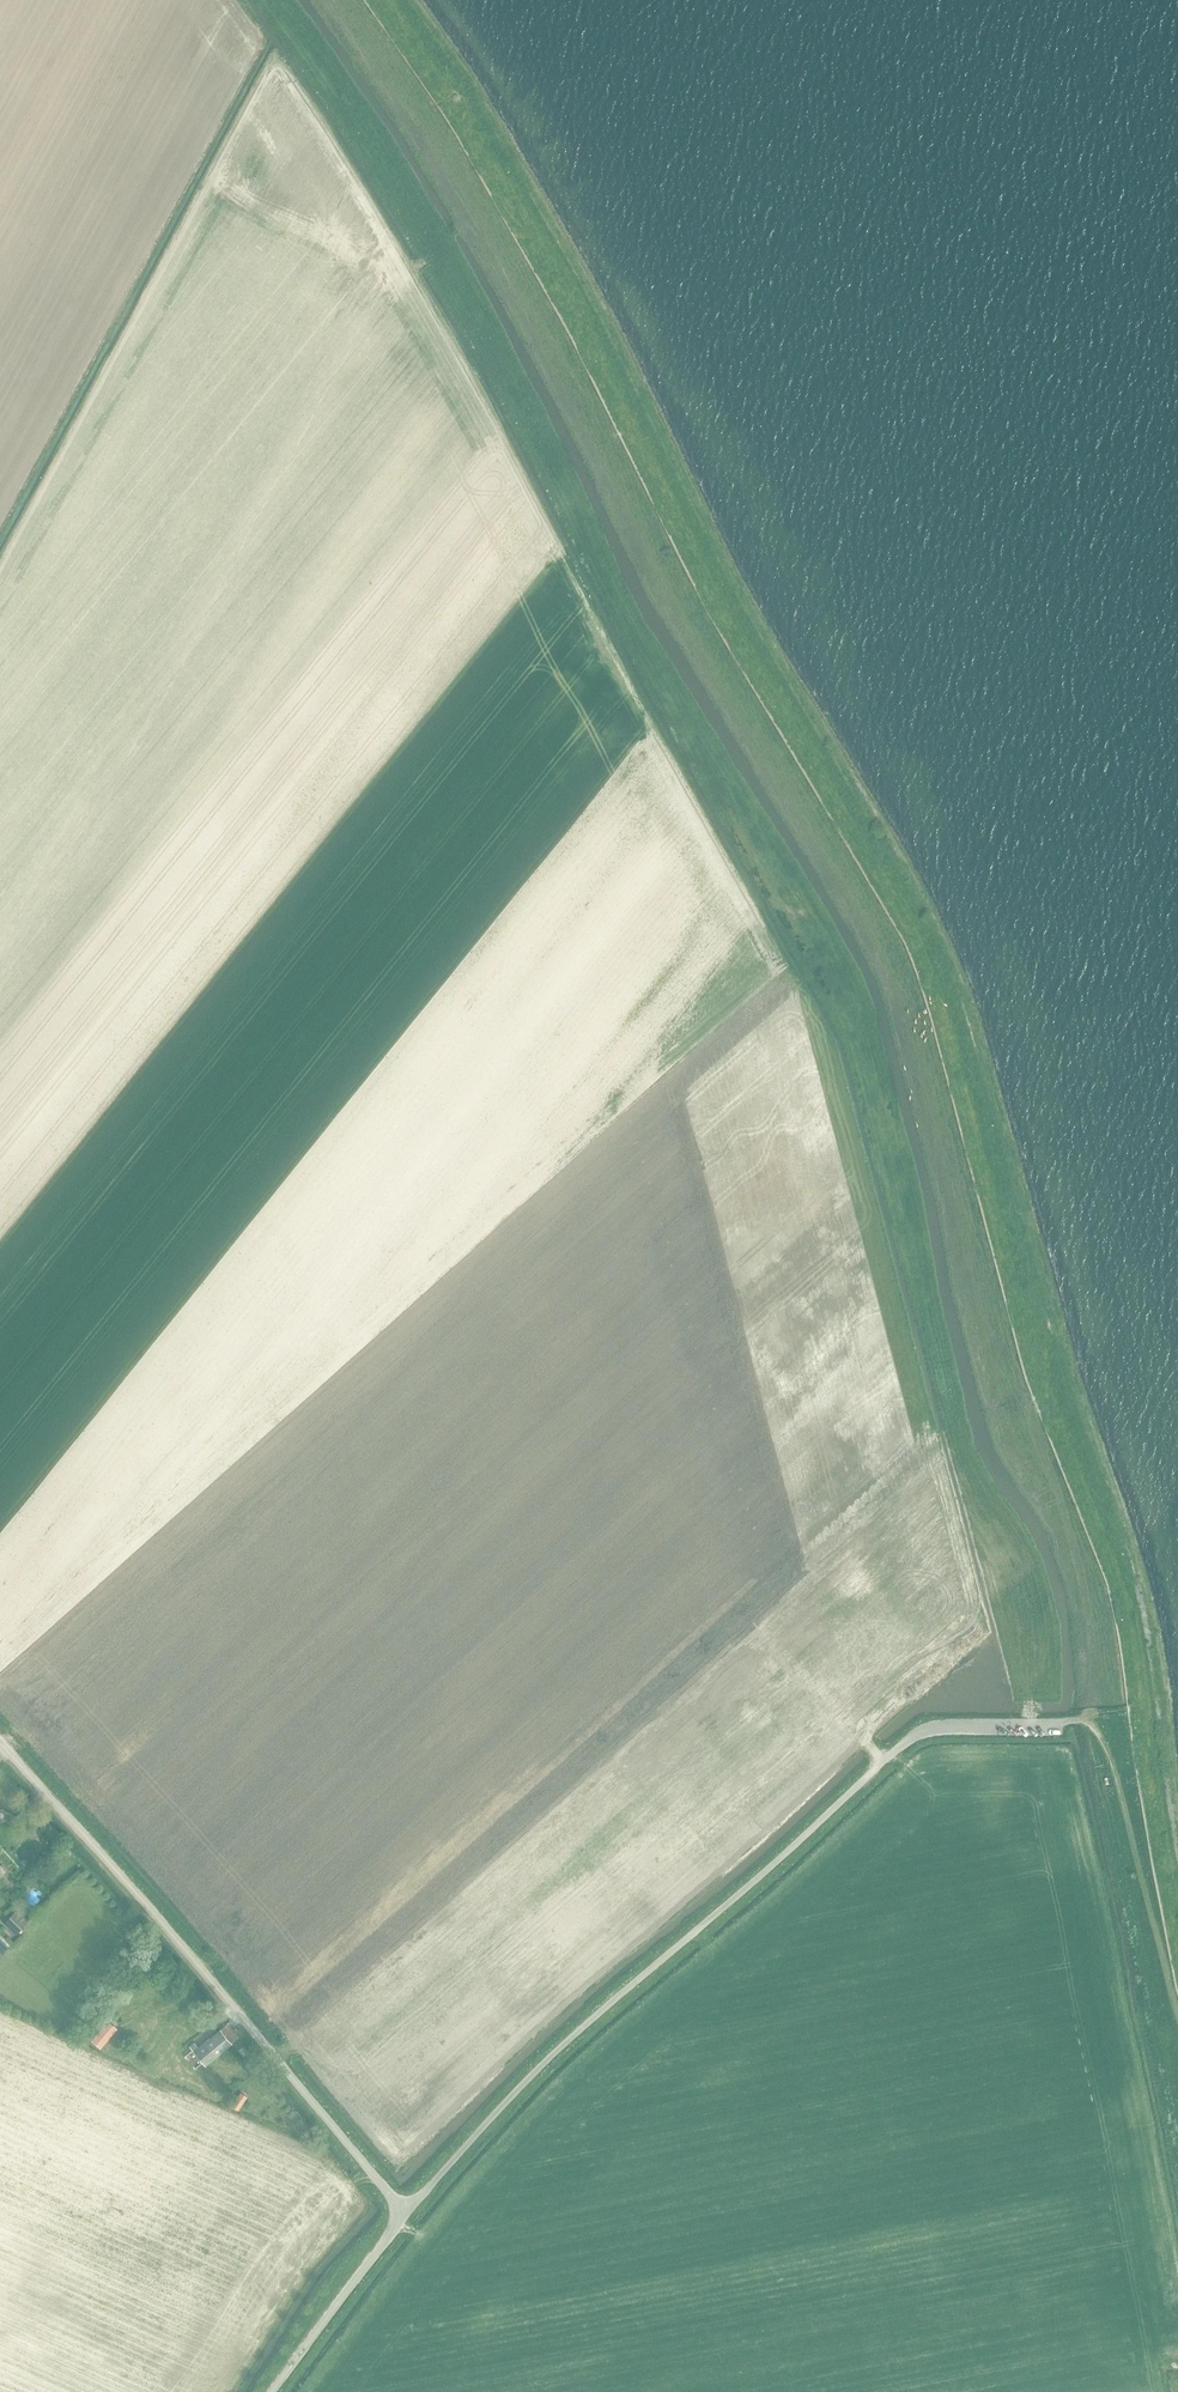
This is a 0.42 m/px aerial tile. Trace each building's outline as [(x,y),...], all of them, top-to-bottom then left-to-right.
[(528,896),(523,903),(529,908),(535,902),(528,896)] [(18,1932),(20,1934),(30,1924),(28,1922),(33,1917),(21,1905),(3,1923),(15,1935),(18,1932)] [(159,1984),(170,1996),(178,1988),(168,1976),(159,1984)] [(101,2048),(117,2029),(112,2025),(108,2021),(92,2040),(101,2048)] [(234,2028),(230,2031),(225,2025),(199,2047),(195,2042),(188,2048),(205,2068),(237,2041),(234,2036),(238,2033),(234,2028)] [(231,2106),(238,2110),(247,2096),(240,2092),(231,2106)]
